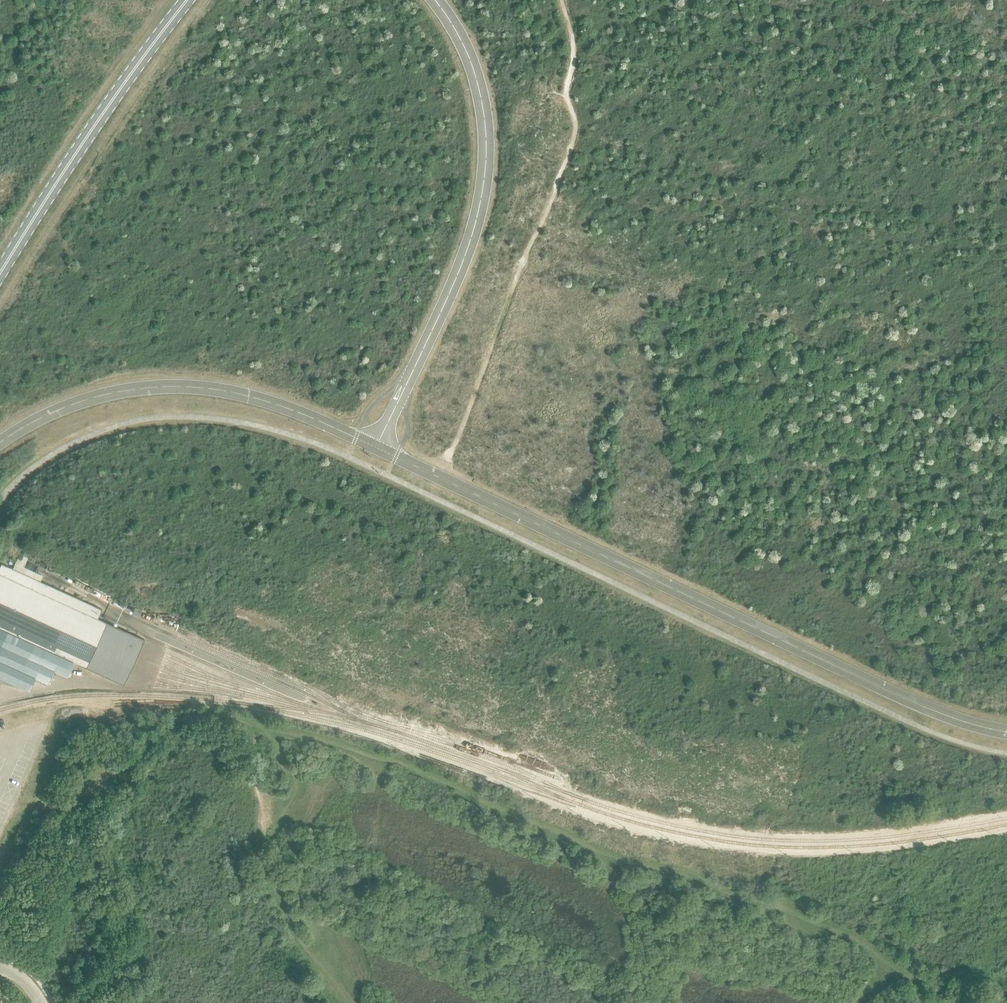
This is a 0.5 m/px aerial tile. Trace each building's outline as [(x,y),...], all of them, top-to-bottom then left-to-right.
[(19,556),(13,569),(40,581),(42,575),(24,567),(27,560),(19,556)] [(28,690),(34,676),(47,683),(51,675),(53,670),(66,676),(70,668),(73,662),(86,668),(123,685),(127,677),(130,670),(133,665),(135,659),(137,654),(140,649),(142,644),(144,639),(98,618),(101,611),(102,609),(40,581),(13,569),(1,563),(0,565),(0,677),(28,690)]
